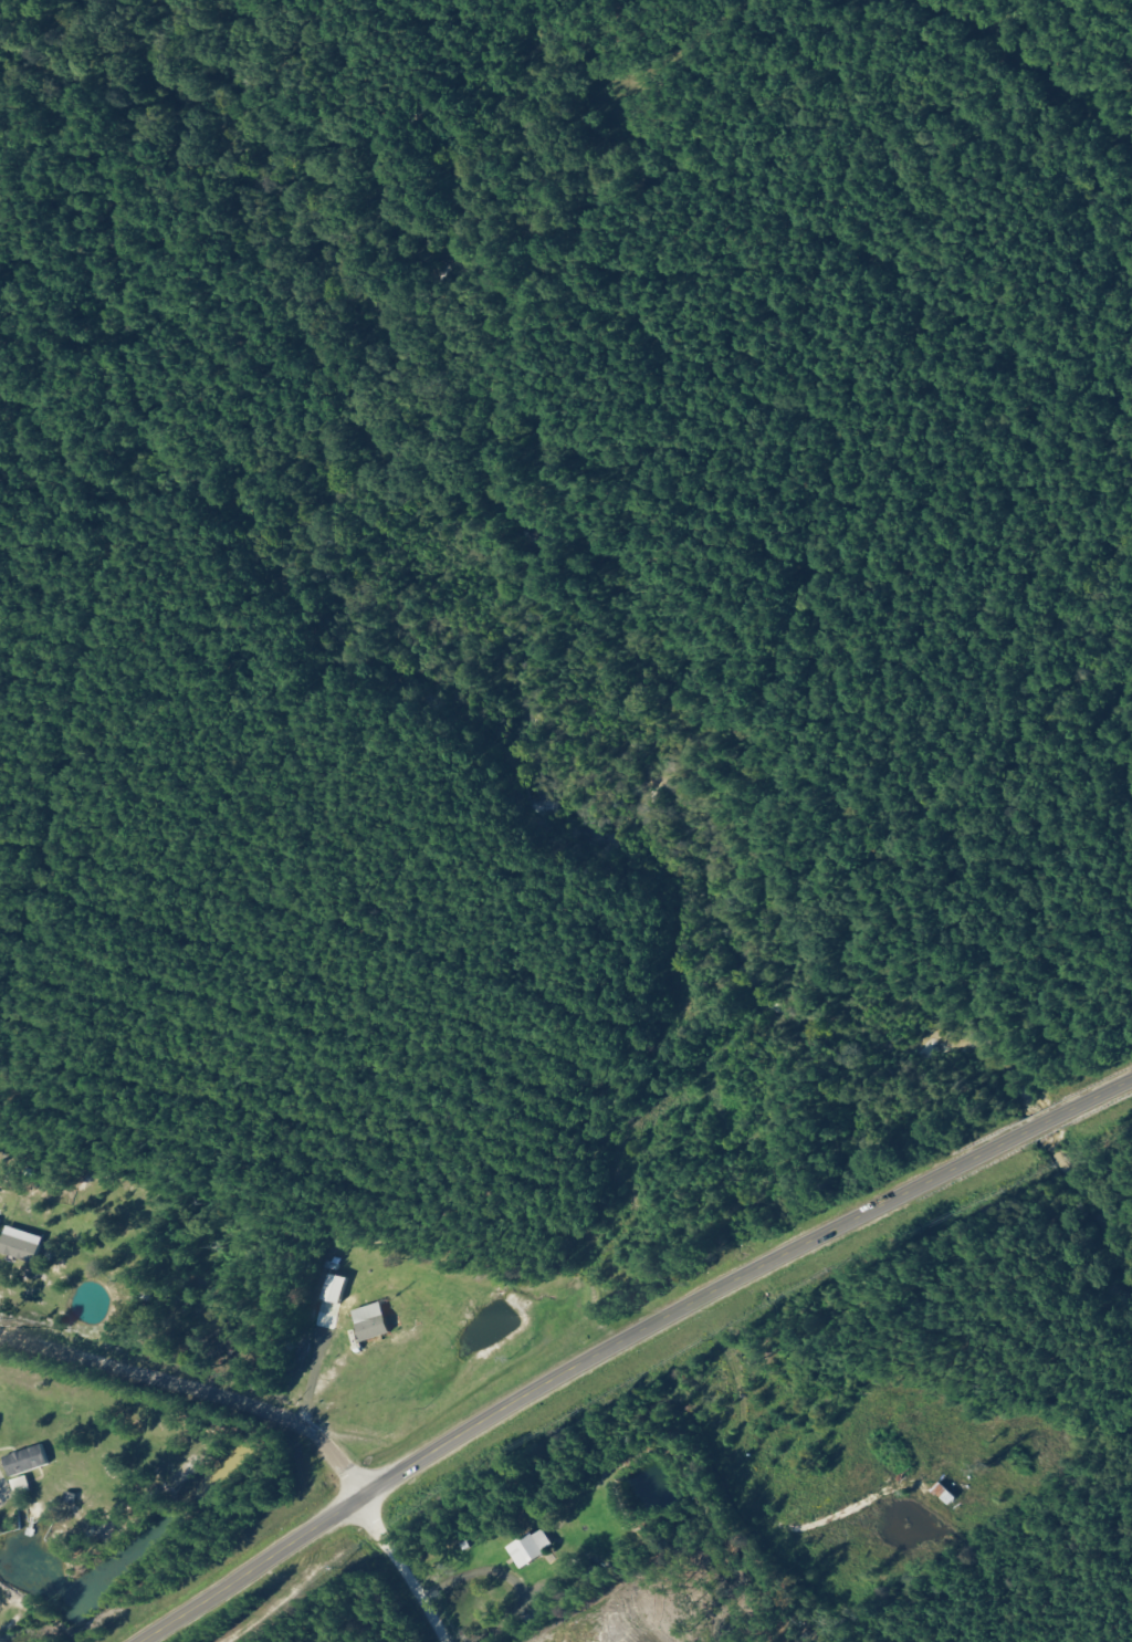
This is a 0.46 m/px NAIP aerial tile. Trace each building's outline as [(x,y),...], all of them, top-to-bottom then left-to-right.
[(8,1226),(0,1252),(0,1253),(37,1263),(44,1237),(8,1226)] [(338,1316),(348,1279),(328,1273),(318,1311),(338,1316)] [(353,1311),(363,1342),(392,1333),(382,1302),(353,1311)] [(12,1477),(50,1464),(43,1444),(5,1457),(12,1477)] [(520,1567),(556,1549),(545,1528),(509,1547),(520,1567)]
